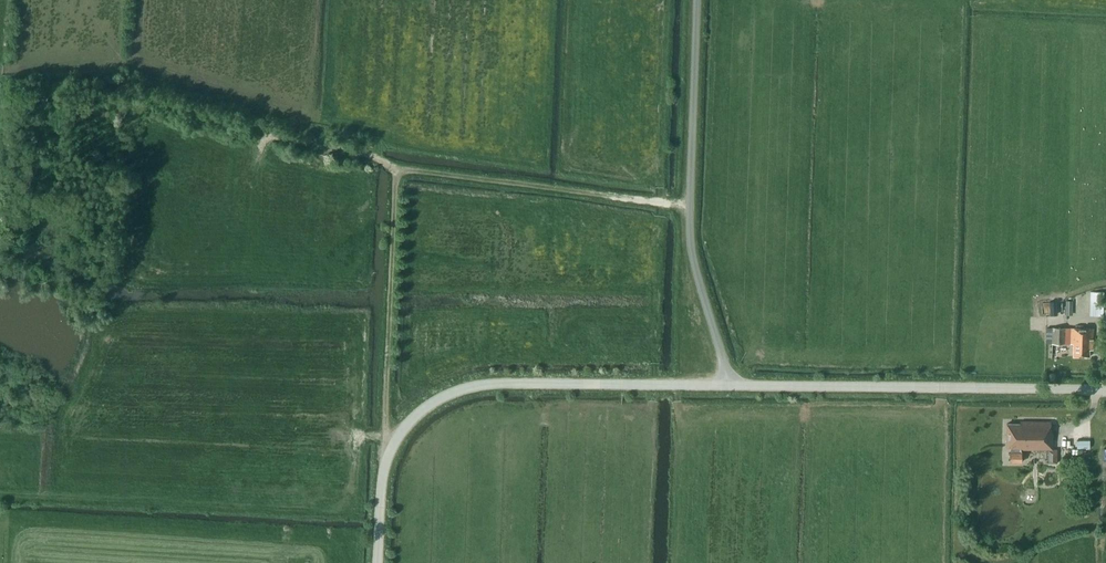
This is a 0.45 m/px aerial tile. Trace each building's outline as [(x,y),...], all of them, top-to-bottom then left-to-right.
[(1090,316),(1104,316),(1104,291),(1091,291),(1090,316)] [(1066,328),(1053,328),(1052,343),(1065,344),(1070,344),(1071,328),(1066,328)] [(1073,356),(1089,356),(1089,349),(1092,349),(1093,328),(1071,328),(1070,344),(1073,344),(1073,356)] [(1018,423),(1007,423),(1006,447),(1010,447),(1010,461),(1021,462),(1022,449),(1048,450),(1047,463),(1057,463),(1057,449),(1052,449),(1052,430),(1051,430),(1051,422),(1018,421),(1018,423)]
